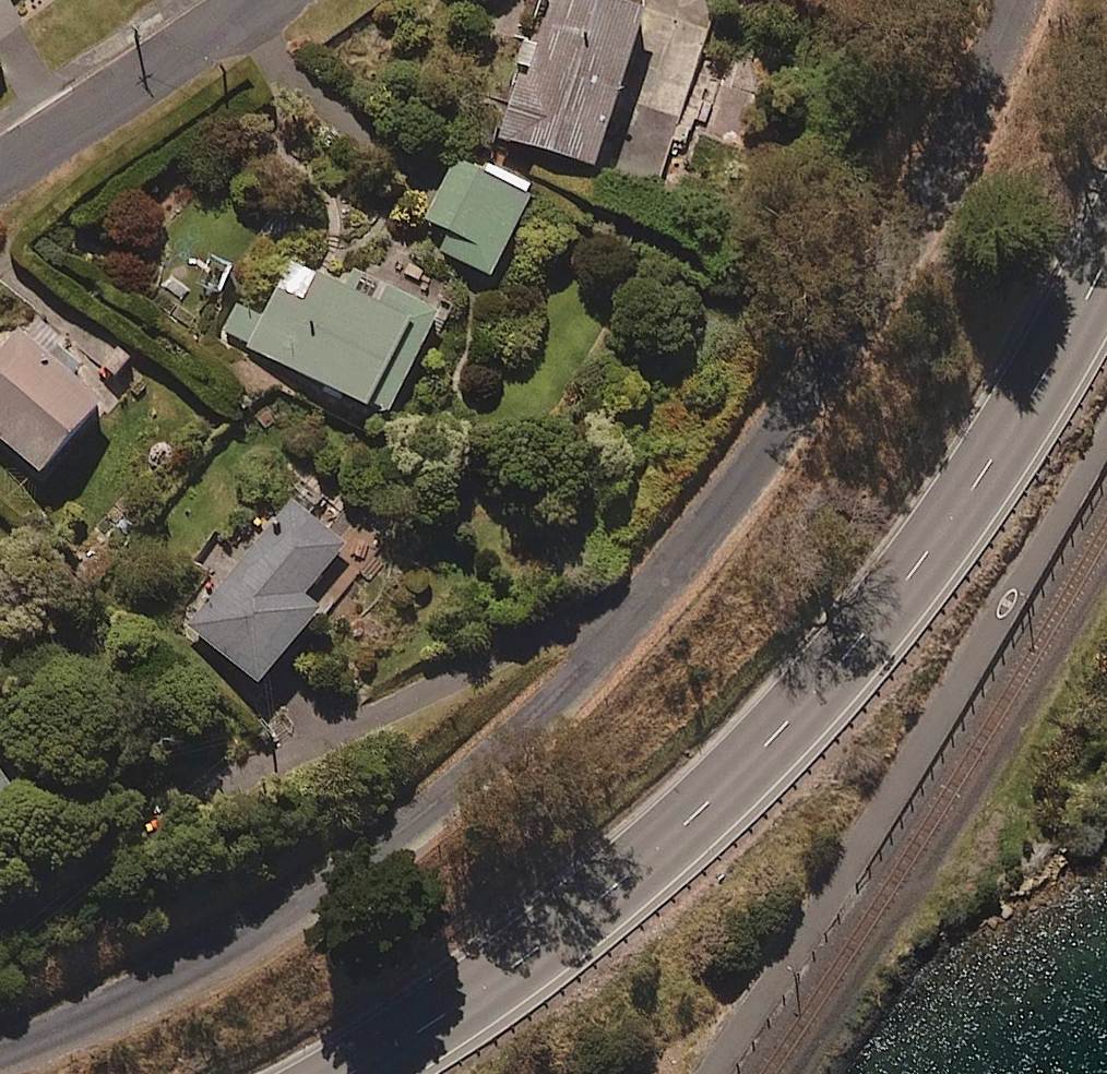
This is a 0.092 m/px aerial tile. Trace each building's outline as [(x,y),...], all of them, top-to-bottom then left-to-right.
[(578,0),(556,0),(538,58),(530,55),(500,149),(597,180),(647,22),(578,0)] [(531,203),(455,168),(427,228),(442,235),(432,256),(493,284),(531,203)] [(354,298),(294,265),(265,318),(239,303),(221,336),(385,427),(441,327),(363,283),(354,298)] [(7,323),(0,330),(0,445),(40,483),(104,417),(7,323)] [(346,555),(290,508),(185,631),(260,694),(323,620),(304,604),(346,555)] [(0,787),(0,835),(21,823),(0,787)]
